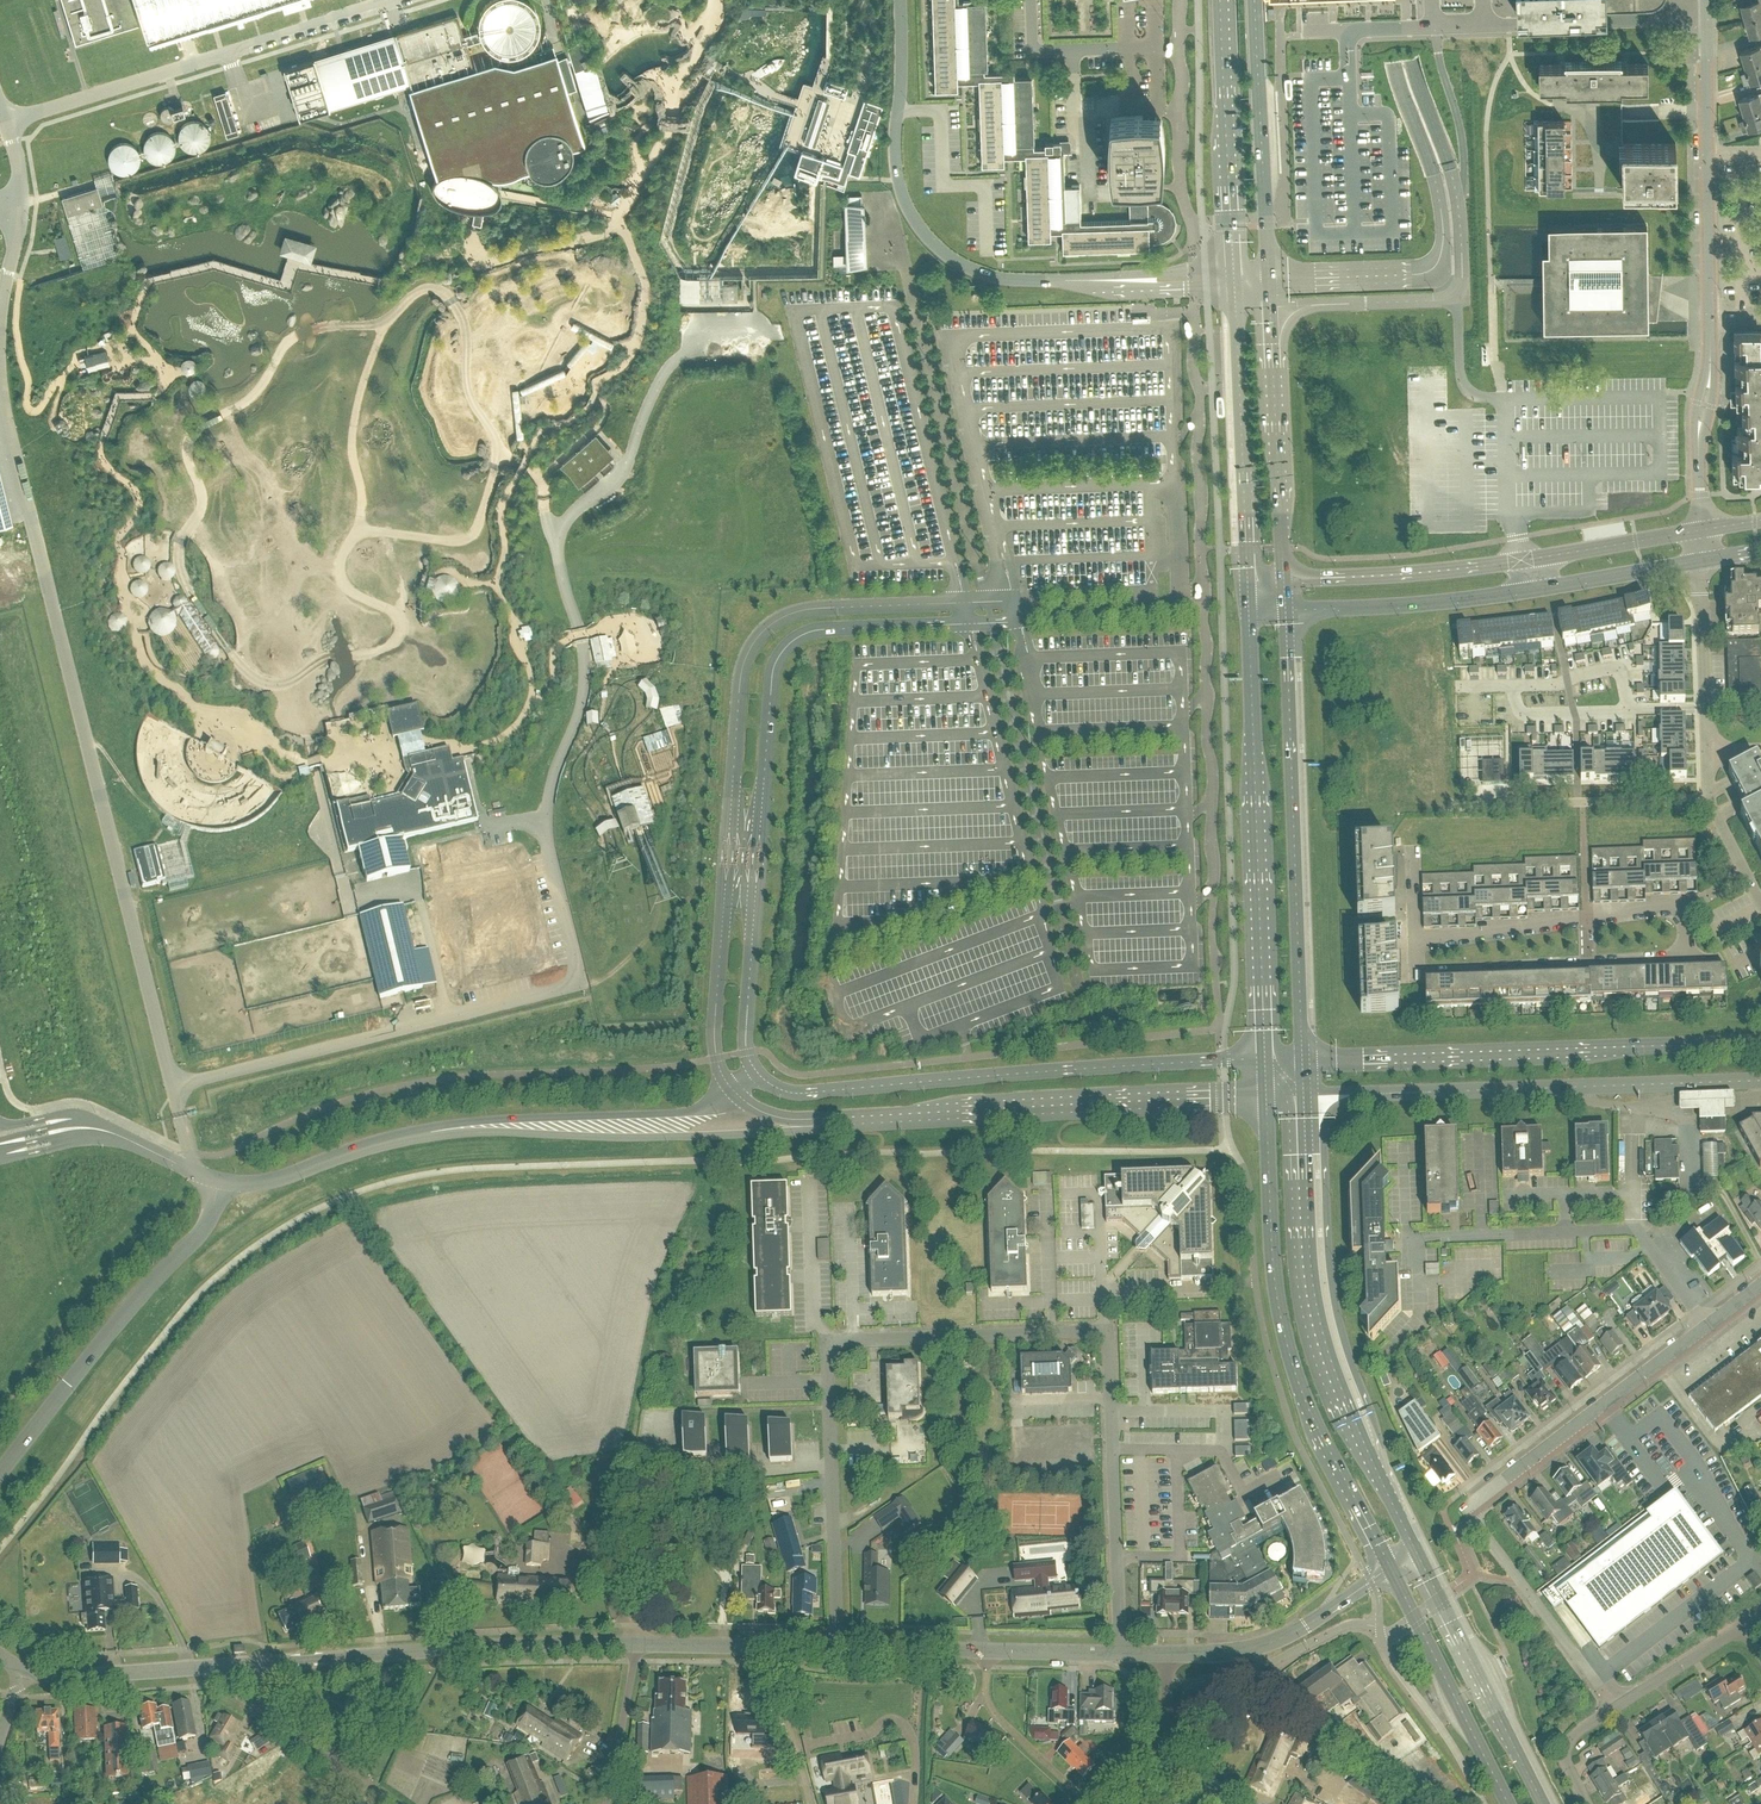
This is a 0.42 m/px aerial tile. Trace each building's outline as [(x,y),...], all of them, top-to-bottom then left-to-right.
[(261,0),(62,0),(75,43),(100,36),(141,23),(142,26),(145,36),(172,28),(261,0)] [(284,13),(311,4),(310,0),(281,0),(280,0),(284,13)] [(479,15),(478,23),(478,30),(463,35),(456,14),(399,32),(395,33),(395,32),(394,32),(394,33),(313,58),(283,68),(299,118),(329,109),(410,84),(410,85),(412,89),(409,90),(436,177),(434,180),(431,184),(431,188),(434,193),(437,197),(441,200),(443,202),(445,203),(448,204),(460,208),(473,210),(471,222),(475,223),(479,224),(480,224),(483,209),(486,208),(489,207),(492,206),(495,203),(498,200),(500,195),(500,191),(498,187),(495,183),(493,181),(491,179),(488,178),(489,170),(495,171),(499,171),(504,171),(508,170),(512,169),(516,167),(520,164),(525,162),(528,167),(532,172),(538,175),(543,177),(544,177),(552,177),(559,174),(565,170),(569,164),(572,156),(572,147),(583,144),(581,139),(566,89),(574,87),(565,56),(556,59),(555,54),(513,67),(506,66),(508,57),(515,56),(522,53),(529,49),(534,43),(537,37),(539,30),(539,22),(537,15),(534,8),(529,2),(525,0),(491,0),(487,3),(483,9),(479,15)] [(1150,242),(1150,241),(1156,240),(1163,239),(1169,234),(1173,228),(1174,221),(1173,214),(1168,208),(1162,204),(1155,203),(1150,203),(1149,182),(1129,183),(1130,201),(1131,220),(1081,222),(1081,218),(1080,184),(1065,185),(1064,153),(1065,153),(1072,152),(1072,151),(1069,151),(1068,141),(1054,142),(1053,142),(1053,141),(1045,142),(1046,147),(1034,147),(1034,143),(1034,127),(1032,76),(1015,77),(1014,71),(1007,71),(985,72),(985,69),(988,68),(985,1),(955,2),(955,0),(933,0),(936,90),(958,89),(958,82),(980,81),(982,165),(1005,164),(1005,163),(1004,157),(1013,156),(1026,156),(1029,240),(1051,239),(1051,231),(1063,231),(1063,250),(1150,247),(1150,242)] [(1517,13),(1517,15),(1606,12),(1606,9),(1649,8),(1655,7),(1660,4),(1664,0),(1516,0),(1517,13)] [(1760,15),(1760,0),(1755,0),(1742,4),(1746,20),(1760,15)] [(1746,20),(1750,35),(1760,32),(1760,15),(1746,20)] [(589,66),(582,42),(566,46),(573,70),(588,116),(608,110),(595,64),(589,66)] [(1741,51),(1745,66),(1760,62),(1760,45),(1741,51)] [(1621,63),(1621,60),(1565,61),(1565,63),(1539,64),(1539,87),(1552,87),(1565,87),(1565,92),(1621,91),(1622,91),(1622,88),(1622,86),(1648,86),(1647,62),(1621,63)] [(1745,66),(1747,71),(1745,71),(1746,72),(1741,74),(1744,84),(1760,79),(1760,62),(1745,66)] [(9,88),(3,72),(0,73),(0,91),(9,88)] [(88,82),(103,79),(101,73),(87,75),(88,82)] [(826,79),(823,89),(823,90),(824,90),(824,91),(844,97),(845,97),(846,97),(848,89),(849,87),(849,86),(849,85),(848,85),(828,78),(827,78),(826,79)] [(1552,120),(1553,120),(1553,134),(1554,148),(1554,161),(1554,175),(1554,189),(1556,189),(1565,189),(1572,189),(1572,196),(1618,195),(1618,188),(1622,188),(1622,157),(1622,143),(1622,120),(1621,111),(1621,91),(1622,91),(1622,88),(1620,88),(1620,82),(1566,83),(1566,86),(1551,86),(1552,87),(1552,120)] [(226,137),(238,133),(225,90),(213,94),(226,137)] [(1760,109),(1760,92),(1739,98),(1743,114),(1760,109)] [(178,94),(166,98),(169,106),(180,102),(178,94)] [(861,175),(881,113),(883,105),(884,105),(884,104),(883,104),(883,103),(882,103),(866,98),(865,98),(864,98),(864,99),(847,149),(847,150),(848,150),(855,153),(849,170),(849,171),(849,172),(850,172),(850,173),(859,175),(860,175),(861,175)] [(139,112),(144,121),(152,117),(148,108),(139,112)] [(1743,114),(1745,118),(1744,119),(1739,121),(1742,131),(1760,125),(1760,109),(1743,114)] [(1164,142),(1161,119),(1162,119),(1162,117),(1161,117),(1161,116),(1160,116),(1159,115),(1158,115),(1157,115),(1156,115),(1155,115),(1154,115),(1153,115),(1152,115),(1151,115),(1149,115),(1148,115),(1147,115),(1146,115),(1145,115),(1144,115),(1143,115),(1138,115),(1132,115),(1127,116),(1122,116),(1117,117),(1113,117),(1112,117),(1112,118),(1111,118),(1111,119),(1110,125),(1111,125),(1110,137),(1110,163),(1112,175),(1113,180),(1113,181),(1114,181),(1114,182),(1115,182),(1118,182),(1120,182),(1122,182),(1125,182),(1127,182),(1129,183),(1149,182),(1156,181),(1160,181),(1160,180),(1162,180),(1163,180),(1163,179),(1165,154),(1165,152),(1165,150),(1165,148),(1165,146),(1165,144),(1164,142)] [(595,129),(610,124),(607,116),(593,120),(595,129)] [(1533,135),(1564,134),(1564,126),(1562,126),(1562,122),(1564,122),(1564,120),(1553,120),(1552,120),(1538,120),(1538,121),(1534,121),(1534,134),(1533,134),(1533,135)] [(1533,148),(1564,148),(1564,139),(1563,139),(1563,135),(1564,135),(1564,134),(1533,135),(1534,135),(1534,148),(1533,148)] [(1676,187),(1676,142),(1623,143),(1619,143),(1619,157),(1622,157),(1622,188),(1633,188),(1633,191),(1642,191),(1642,188),(1655,188),(1657,188),(1657,190),(1666,190),(1666,188),(1676,187)] [(1534,162),(1565,161),(1564,153),(1563,153),(1563,149),(1564,149),(1564,148),(1533,148),(1533,149),(1534,149),(1534,161),(1534,162)] [(802,151),(795,172),(795,173),(796,173),(796,174),(809,178),(816,180),(817,180),(818,179),(820,172),(838,178),(839,178),(839,177),(840,177),(843,167),(843,166),(843,165),(842,165),(824,159),(824,158),(824,157),(823,157),(804,150),(803,150),(802,150),(802,151)] [(1534,175),(1565,175),(1565,166),(1563,166),(1563,162),(1565,162),(1565,161),(1534,162),(1535,175),(1534,175)] [(95,178),(97,187),(101,199),(117,194),(114,181),(111,173),(95,178)] [(1565,175),(1534,175),(1534,176),(1535,176),(1535,189),(1539,189),(1551,189),(1554,189),(1556,189),(1565,189),(1565,180),(1563,180),(1563,176),(1565,176),(1565,175)] [(97,187),(62,198),(67,214),(102,203),(101,199),(97,187)] [(615,192),(608,197),(607,198),(612,204),(620,197),(618,195),(615,192)] [(849,239),(863,238),(862,194),(848,195),(847,195),(849,229),(849,239)] [(102,203),(67,214),(84,270),(121,259),(104,203),(102,203)] [(1543,327),(1648,325),(1648,276),(1647,224),(1548,225),(1548,251),(1542,251),(1543,327)] [(65,236),(54,239),(56,247),(57,250),(58,253),(60,259),(71,256),(65,236)] [(286,237),(282,250),(288,252),(294,254),(302,257),(309,259),(313,246),(286,237)] [(834,264),(864,263),(864,253),(834,254),(834,264)] [(454,293),(464,280),(458,275),(448,288),(454,293)] [(723,284),(723,277),(707,277),(680,277),(681,300),(700,301),(724,300),(723,284)] [(738,300),(738,283),(723,284),(724,300),(738,300)] [(473,288),(469,293),(477,299),(481,294),(473,288)] [(614,347),(616,344),(614,343),(575,322),(572,329),(589,338),(591,339),(593,340),(601,344),(610,349),(612,350),(614,347)] [(1734,331),(1736,403),(1743,402),(1744,425),(1737,425),(1737,436),(1732,436),(1733,474),(1759,473),(1759,481),(1760,481),(1760,330),(1734,331)] [(586,339),(567,362),(569,364),(570,365),(571,366),(572,367),(588,349),(592,344),(591,343),(589,342),(587,341),(586,339)] [(592,344),(588,349),(593,353),(601,344),(593,340),(591,343),(592,344)] [(98,353),(93,354),(97,368),(109,365),(105,351),(98,353)] [(89,370),(97,368),(93,354),(79,358),(82,366),(87,365),(89,370)] [(186,359),(184,359),(183,361),(182,362),(182,364),(182,366),(182,368),(183,369),(185,370),(187,371),(189,371),(191,370),(192,369),(193,368),(194,366),(194,364),(194,362),(193,361),(192,360),(190,359),(188,358),(186,359)] [(605,360),(594,365),(598,375),(609,370),(605,360)] [(564,369),(564,368),(520,388),(521,390),(522,392),(523,394),(523,395),(528,393),(567,375),(566,374),(565,372),(564,369)] [(199,393),(200,393),(201,392),(203,391),(203,389),(204,388),(204,386),(204,385),(204,384),(203,383),(203,382),(202,381),(200,380),(199,379),(197,379),(196,379),(194,379),(193,380),(192,381),(191,382),(190,384),(190,385),(190,386),(190,387),(190,388),(191,390),(192,391),(193,392),(194,393),(196,393),(197,393),(199,393)] [(519,391),(512,391),(518,437),(521,437),(524,437),(523,430),(521,403),(520,395),(519,393),(519,391)] [(520,395),(521,403),(529,402),(528,393),(523,395),(523,394),(520,395)] [(58,420),(54,422),(58,430),(62,427),(63,427),(59,419),(58,420)] [(561,464),(562,465),(590,440),(605,456),(577,482),(579,485),(615,451),(597,432),(596,431),(589,438),(561,464)] [(590,440),(562,465),(577,482),(605,456),(590,440)] [(12,523),(0,473),(0,526),(12,523)] [(149,566),(149,564),(148,563),(147,561),(146,560),(144,559),(142,559),(141,559),(139,560),(137,561),(136,562),(135,564),(135,565),(135,567),(136,569),(136,570),(138,571),(139,572),(141,573),(142,573),(144,573),(145,572),(146,572),(147,571),(148,569),(149,568),(149,566)] [(174,573),(174,571),(173,569),(172,568),(170,566),(169,566),(167,565),(165,566),(163,566),(162,567),(161,569),(160,570),(159,572),(159,573),(159,574),(160,576),(161,577),(162,578),(164,579),(165,580),(167,580),(169,580),(171,579),(172,578),(173,576),(174,574),(174,573)] [(454,581),(450,578),(448,578),(446,577),(442,578),(438,580),(435,582),(429,580),(427,585),(426,590),(433,593),(434,596),(436,599),(439,601),(442,603),(446,603),(450,602),(453,601),(456,598),(457,595),(458,591),(458,587),(456,583),(454,581)] [(1758,637),(1757,612),(1757,608),(1760,608),(1760,589),(1756,589),(1756,585),(1744,586),(1744,580),(1734,580),(1734,592),(1731,592),(1730,592),(1731,605),(1725,605),(1725,619),(1725,631),(1729,631),(1729,637),(1758,637)] [(132,587),(132,589),(132,591),(132,593),(133,594),(134,595),(136,597),(137,597),(139,597),(141,597),(142,597),(144,596),(145,595),(146,593),(146,591),(146,590),(146,588),(145,587),(144,585),(143,584),(141,583),(140,583),(138,583),(136,584),(135,585),(133,586),(132,587)] [(149,629),(150,631),(151,632),(154,635),(157,637),(158,637),(164,638),(169,636),(173,633),(176,628),(177,622),(176,618),(179,617),(203,656),(207,661),(211,661),(216,660),(219,657),(219,651),(191,608),(186,601),(184,599),(182,598),(179,597),(176,599),(173,602),(173,606),(175,609),(171,612),(167,611),(161,610),(156,611),(152,614),(149,617),(148,621),(148,625),(149,629)] [(1647,599),(1624,604),(1624,605),(1625,605),(1628,619),(1633,618),(1650,614),(1649,609),(1648,605),(1647,599)] [(1611,608),(1615,631),(1616,631),(1630,628),(1628,619),(1625,605),(1624,605),(1611,608)] [(1611,606),(1598,609),(1603,636),(1617,633),(1616,631),(1615,631),(1611,608),(1611,606)] [(1598,609),(1584,612),(1585,613),(1590,637),(1590,639),(1603,636),(1598,609)] [(1571,616),(1576,639),(1575,639),(1576,640),(1590,637),(1585,613),(1571,616)] [(1563,616),(1558,617),(1563,641),(1575,639),(1576,639),(1571,616),(1571,614),(1566,615),(1563,616)] [(121,616),(117,615),(114,616),(111,618),(109,621),(109,625),(111,629),(114,631),(117,632),(121,631),(124,629),(126,626),(126,624),(125,620),(123,617),(121,616)] [(1551,618),(1537,620),(1540,645),(1554,643),(1551,618)] [(1537,620),(1524,621),(1524,623),(1525,623),(1527,646),(1540,645),(1537,620)] [(1511,623),(1497,624),(1497,626),(1500,651),(1499,651),(1500,652),(1514,650),(1513,648),(1510,624),(1511,624),(1511,623)] [(1511,624),(1510,624),(1513,648),(1527,646),(1525,623),(1524,623),(1511,624)] [(1483,626),(1470,627),(1472,652),(1485,651),(1483,627),(1483,626)] [(1483,627),(1485,651),(1485,652),(1499,651),(1500,651),(1497,626),(1483,627)] [(1669,648),(1669,649),(1683,649),(1684,649),(1684,626),(1678,626),(1674,626),(1668,626),(1668,627),(1669,644),(1669,648)] [(533,641),(529,627),(521,629),(522,632),(518,633),(520,641),(524,640),(525,643),(533,641)] [(1462,628),(1457,629),(1460,654),(1472,652),(1470,627),(1465,628),(1462,628)] [(597,669),(616,665),(610,637),(591,641),(597,669)] [(1760,698),(1760,642),(1727,643),(1729,699),(1760,698)] [(1659,648),(1659,663),(1683,663),(1683,649),(1669,649),(1669,648),(1659,648)] [(1660,676),(1660,677),(1683,676),(1683,677),(1685,677),(1684,662),(1683,663),(1659,663),(1660,676)] [(1658,676),(1658,692),(1660,692),(1660,691),(1683,691),(1683,690),(1683,677),(1683,676),(1660,677),(1660,676),(1658,676)] [(1660,692),(1660,704),(1685,703),(1685,699),(1685,695),(1685,690),(1683,690),(1683,691),(1660,691),(1660,692)] [(1471,700),(1456,700),(1458,741),(1473,740),(1471,700)] [(675,705),(660,710),(667,730),(668,729),(677,726),(686,723),(679,703),(675,705)] [(417,706),(387,713),(393,738),(398,737),(400,749),(403,759),(408,758),(408,759),(410,759),(410,758),(418,756),(418,757),(425,755),(424,754),(422,744),(420,732),(423,731),(418,713),(417,706)] [(1661,731),(1684,731),(1684,732),(1686,731),(1685,717),(1660,718),(1661,731)] [(1659,731),(1660,746),(1661,746),(1684,745),(1684,732),(1684,731),(1661,731),(1659,731)] [(667,732),(645,739),(645,741),(650,755),(672,747),(671,745),(667,732)] [(1460,742),(1461,787),(1504,785),(1503,741),(1460,742)] [(205,753),(221,762),(226,753),(210,744),(205,753)] [(1661,746),(1661,759),(1669,759),(1686,758),(1686,745),(1684,745),(1661,746)] [(418,756),(410,758),(410,759),(408,759),(414,786),(408,797),(401,799),(371,806),(370,806),(361,808),(360,808),(352,811),(350,811),(350,810),(349,803),(348,802),(336,806),(336,807),(347,853),(359,850),(367,882),(409,872),(401,840),(478,821),(465,770),(462,759),(452,762),(449,750),(432,754),(432,752),(424,754),(425,755),(418,757),(418,756)] [(1547,750),(1532,750),(1532,757),(1533,781),(1547,780),(1547,754),(1547,750)] [(1606,752),(1606,753),(1607,753),(1607,779),(1608,779),(1621,779),(1622,779),(1621,753),(1622,753),(1622,751),(1606,752)] [(1560,754),(1560,782),(1574,781),(1573,753),(1560,754)] [(1593,753),(1593,756),(1594,756),(1594,781),(1608,781),(1608,779),(1607,779),(1607,753),(1606,753),(1593,753)] [(1621,779),(1621,780),(1635,780),(1635,779),(1635,753),(1622,753),(1621,753),(1622,779),(1621,779)] [(1547,780),(1547,782),(1560,782),(1560,754),(1547,754),(1547,780)] [(1581,756),(1581,781),(1586,781),(1590,781),(1594,781),(1594,756),(1593,756),(1581,756)] [(1519,758),(1520,782),(1525,782),(1528,782),(1533,782),(1533,781),(1532,757),(1519,758)] [(1670,779),(1686,779),(1686,765),(1686,762),(1686,758),(1669,759),(1670,779)] [(1758,761),(1757,759),(1729,773),(1748,811),(1741,815),(1760,855),(1760,767),(1758,761)] [(327,773),(325,772),(333,800),(335,799),(337,799),(341,798),(343,799),(346,797),(348,796),(352,797),(353,794),(356,791),(358,789),(361,787),(360,785),(360,783),(359,781),(355,779),(352,777),(349,776),(346,773),(341,775),(337,775),(333,774),(329,774),(327,773)] [(623,796),(613,799),(622,827),(623,830),(625,835),(635,831),(644,828),(656,824),(654,819),(653,816),(644,789),(632,793),(627,794),(623,796)] [(176,833),(180,826),(178,825),(175,823),(172,821),(169,819),(166,817),(162,824),(176,833)] [(181,841),(157,847),(165,881),(161,882),(162,886),(168,884),(170,892),(189,887),(187,880),(194,878),(185,845),(191,830),(188,829),(185,828),(181,841)] [(1679,883),(1679,895),(1687,895),(1687,883),(1697,882),(1695,841),(1677,842),(1679,883)] [(1643,849),(1645,891),(1645,896),(1653,896),(1653,884),(1662,884),(1660,842),(1643,843),(1643,849)] [(1660,842),(1662,884),(1662,895),(1670,895),(1670,883),(1679,883),(1677,842),(1660,842)] [(161,882),(165,881),(157,847),(148,849),(134,853),(142,887),(161,882)] [(1358,919),(1395,918),(1393,847),(1355,848),(1358,919)] [(1628,903),(1636,903),(1636,891),(1645,891),(1643,849),(1626,850),(1628,891),(1627,891),(1628,903)] [(1611,904),(1619,903),(1618,892),(1627,891),(1628,891),(1626,850),(1609,851),(1610,892),(1611,904)] [(1610,892),(1609,851),(1591,851),(1593,904),(1601,904),(1601,892),(1610,892)] [(1561,900),(1561,912),(1569,912),(1569,900),(1578,899),(1577,858),(1559,859),(1561,900)] [(1535,913),(1534,901),(1543,901),(1544,901),(1542,859),(1524,860),(1525,866),(1527,908),(1527,913),(1535,913)] [(1544,913),(1552,912),(1552,900),(1561,900),(1559,859),(1542,859),(1544,901),(1543,901),(1544,913)] [(1508,867),(1509,908),(1510,920),(1518,920),(1517,908),(1527,908),(1525,866),(1508,867)] [(1491,868),(1492,909),(1492,921),(1501,921),(1500,909),(1509,908),(1508,867),(1491,868)] [(1484,921),(1483,909),(1492,909),(1491,868),(1473,868),(1473,875),(1474,875),(1475,916),(1475,921),(1476,921),(1484,921)] [(1441,929),(1449,929),(1449,917),(1458,917),(1457,875),(1439,876),(1441,917),(1441,929)] [(1458,928),(1466,928),(1466,916),(1475,916),(1474,875),(1473,875),(1457,875),(1458,917),(1458,928)] [(1441,917),(1439,876),(1422,877),(1424,930),(1432,929),(1431,918),(1441,917)] [(360,917),(359,917),(369,957),(375,980),(376,986),(380,999),(422,989),(414,953),(402,907),(360,917)] [(1361,1014),(1399,1013),(1397,984),(1396,941),(1358,943),(1361,1014)] [(1712,984),(1713,995),(1727,994),(1726,969),(1711,970),(1711,971),(1712,971),(1712,984)] [(1672,996),(1686,996),(1685,985),(1684,972),(1684,970),(1670,971),(1670,973),(1671,973),(1671,985),(1672,985),(1672,996)] [(1686,996),(1699,995),(1699,984),(1698,984),(1698,972),(1698,970),(1684,970),(1684,972),(1685,985),(1686,996)] [(1699,995),(1713,995),(1712,984),(1712,971),(1711,971),(1711,970),(1698,970),(1698,972),(1698,984),(1699,984),(1699,995)] [(1645,997),(1658,997),(1658,985),(1657,986),(1657,973),(1657,971),(1643,972),(1643,974),(1644,986),(1645,997)] [(1658,997),(1672,996),(1672,985),(1671,985),(1671,973),(1670,973),(1670,971),(1657,971),(1657,973),(1657,986),(1658,985),(1658,997)] [(1617,998),(1631,998),(1631,986),(1630,987),(1630,974),(1629,972),(1616,973),(1616,975),(1617,987),(1617,998)] [(1631,998),(1645,997),(1644,986),(1643,974),(1643,972),(1629,972),(1630,974),(1630,987),(1631,986),(1631,998)] [(1591,999),(1604,999),(1603,987),(1603,975),(1602,975),(1602,973),(1589,974),(1589,978),(1590,999),(1591,999)] [(1604,999),(1617,998),(1617,987),(1616,975),(1616,973),(1602,973),(1602,975),(1603,975),(1603,987),(1604,999)] [(1563,1004),(1577,1004),(1576,992),(1575,980),(1575,978),(1562,979),(1562,981),(1562,993),(1563,993),(1563,1004)] [(1591,1003),(1591,999),(1590,999),(1589,978),(1575,978),(1575,980),(1576,992),(1577,1004),(1591,1003)] [(1536,1005),(1549,1005),(1549,993),(1548,981),(1548,979),(1534,980),(1534,982),(1535,981),(1535,994),(1536,1005)] [(1549,1005),(1563,1004),(1563,993),(1562,993),(1562,981),(1562,979),(1548,979),(1548,981),(1549,993),(1549,1005)] [(1509,1006),(1522,1005),(1522,994),(1521,994),(1521,982),(1521,980),(1507,981),(1507,982),(1508,995),(1509,1006)] [(1522,1005),(1536,1005),(1535,994),(1535,981),(1534,982),(1534,980),(1521,980),(1521,982),(1521,994),(1522,994),(1522,1005)] [(1481,1007),(1495,1006),(1495,995),(1494,995),(1494,983),(1493,983),(1493,981),(1480,982),(1480,983),(1481,996),(1481,1007)] [(1495,1006),(1509,1006),(1508,995),(1507,982),(1507,981),(1493,981),(1493,983),(1494,983),(1494,995),(1495,995),(1495,1006)] [(1454,1008),(1468,1007),(1467,996),(1467,984),(1466,984),(1466,982),(1453,983),(1453,984),(1453,997),(1454,997),(1454,1008)] [(1468,1007),(1481,1007),(1481,996),(1480,983),(1480,982),(1466,982),(1466,984),(1467,984),(1467,996),(1468,1007)] [(1426,1009),(1441,1008),(1440,997),(1439,985),(1439,983),(1425,984),(1426,1009)] [(1441,1008),(1454,1008),(1454,997),(1453,997),(1453,984),(1453,983),(1439,983),(1439,985),(1440,997),(1441,1008)] [(1699,1121),(1700,1121),(1700,1119),(1724,1118),(1724,1120),(1725,1119),(1725,1110),(1734,1110),(1733,1092),(1679,1094),(1679,1112),(1699,1112),(1699,1121)] [(1724,1118),(1700,1119),(1700,1121),(1701,1134),(1725,1133),(1724,1120),(1724,1118)] [(1752,1119),(1752,1123),(1739,1130),(1760,1169),(1760,1168),(1760,1118),(1752,1119)] [(1527,1131),(1521,1126),(1515,1132),(1501,1132),(1503,1177),(1519,1176),(1519,1182),(1527,1182),(1527,1176),(1543,1176),(1541,1131),(1527,1131)] [(1447,1134),(1440,1128),(1434,1135),(1424,1135),(1427,1214),(1441,1214),(1441,1213),(1450,1213),(1450,1211),(1456,1210),(1456,1204),(1459,1204),(1456,1134),(1447,1134)] [(1608,1180),(1607,1129),(1575,1130),(1576,1168),(1576,1177),(1590,1176),(1591,1182),(1595,1182),(1595,1181),(1608,1180)] [(1672,1147),(1671,1141),(1654,1142),(1654,1155),(1659,1155),(1660,1173),(1655,1173),(1655,1182),(1671,1181),(1678,1181),(1678,1157),(1679,1157),(1679,1147),(1672,1147)] [(1717,1170),(1723,1169),(1723,1155),(1725,1155),(1725,1145),(1717,1145),(1717,1170)] [(1383,1244),(1383,1241),(1382,1190),(1388,1184),(1381,1177),(1381,1166),(1377,1162),(1350,1191),(1352,1257),(1365,1256),(1367,1311),(1361,1318),(1367,1324),(1368,1343),(1399,1310),(1397,1270),(1385,1271),(1384,1252),(1391,1252),(1390,1243),(1383,1244)] [(1213,1279),(1209,1174),(1104,1179),(1106,1223),(1122,1223),(1141,1240),(1141,1244),(1145,1248),(1149,1248),(1167,1265),(1168,1281),(1213,1279)] [(991,1293),(1027,1292),(1024,1200),(1005,1182),(988,1201),(991,1293)] [(756,1319),(792,1317),(787,1187),(752,1189),(756,1319)] [(872,1298),(908,1297),(905,1210),(907,1207),(905,1205),(905,1204),(886,1187),(869,1206),(866,1209),(869,1211),(872,1298)] [(1748,1197),(1740,1202),(1748,1212),(1747,1213),(1748,1214),(1745,1217),(1752,1226),(1755,1223),(1760,1231),(1760,1205),(1760,1204),(1755,1207),(1748,1197)] [(1486,1199),(1486,1208),(1494,1208),(1494,1199),(1486,1199)] [(1082,1230),(1095,1229),(1094,1206),(1088,1206),(1088,1201),(1081,1202),(1082,1230)] [(1732,1239),(1727,1233),(1728,1232),(1720,1221),(1702,1235),(1699,1231),(1693,1235),(1680,1244),(1691,1259),(1693,1257),(1708,1277),(1719,1269),(1716,1265),(1726,1258),(1733,1267),(1743,1259),(1730,1240),(1732,1239)] [(1384,1233),(1395,1233),(1395,1222),(1383,1222),(1384,1233)] [(824,1236),(813,1237),(814,1255),(825,1255),(824,1236)] [(1439,1276),(1439,1270),(1432,1270),(1432,1265),(1425,1265),(1425,1276),(1439,1276)] [(1603,1291),(1608,1297),(1614,1293),(1609,1286),(1603,1291)] [(1674,1301),(1664,1288),(1645,1303),(1659,1322),(1670,1313),(1667,1309),(1668,1308),(1668,1307),(1668,1306),(1668,1305),(1674,1301)] [(1648,1330),(1659,1322),(1645,1303),(1626,1318),(1635,1330),(1641,1326),(1642,1326),(1643,1327),(1644,1327),(1645,1326),(1648,1330)] [(1591,1341),(1598,1336),(1596,1334),(1602,1330),(1603,1329),(1585,1306),(1577,1313),(1587,1326),(1584,1329),(1583,1330),(1591,1341)] [(1570,1359),(1572,1363),(1572,1362),(1585,1380),(1600,1368),(1584,1347),(1591,1341),(1583,1330),(1584,1329),(1567,1308),(1553,1320),(1568,1338),(1559,1345),(1568,1357),(1570,1359)] [(1153,1396),(1238,1393),(1237,1367),(1236,1367),(1236,1368),(1229,1369),(1228,1352),(1232,1352),(1231,1325),(1221,1326),(1220,1314),(1194,1315),(1195,1327),(1185,1327),(1186,1353),(1152,1354),(1152,1371),(1151,1371),(1151,1379),(1153,1379),(1153,1396)] [(1601,1341),(1600,1342),(1611,1357),(1612,1355),(1614,1357),(1619,1353),(1618,1351),(1623,1348),(1616,1340),(1618,1338),(1613,1332),(1607,1337),(1602,1330),(1596,1334),(1598,1336),(1601,1341)] [(1568,1357),(1559,1345),(1546,1355),(1531,1337),(1522,1343),(1530,1353),(1529,1354),(1542,1371),(1543,1371),(1544,1373),(1551,1368),(1570,1392),(1582,1382),(1569,1365),(1572,1363),(1570,1359),(1568,1357)] [(1757,1348),(1723,1373),(1749,1407),(1760,1398),(1760,1353),(1757,1348)] [(1022,1395),(1072,1393),(1071,1367),(1078,1359),(1069,1350),(1062,1358),(1021,1359),(1022,1395)] [(1449,1365),(1470,1393),(1480,1385),(1467,1368),(1462,1372),(1446,1351),(1442,1354),(1449,1365)] [(726,1355),(726,1352),(719,1353),(720,1356),(696,1356),(698,1397),(738,1396),(737,1355),(726,1355)] [(1434,1358),(1442,1370),(1448,1366),(1440,1354),(1434,1358)] [(1540,1373),(1542,1371),(1529,1354),(1523,1358),(1534,1372),(1527,1377),(1535,1388),(1527,1394),(1540,1411),(1554,1400),(1546,1388),(1547,1387),(1543,1382),(1545,1380),(1540,1373)] [(1492,1380),(1500,1374),(1488,1358),(1483,1361),(1487,1365),(1483,1368),(1492,1380)] [(920,1411),(918,1366),(905,1366),(905,1371),(887,1371),(889,1420),(900,1420),(901,1423),(904,1423),(906,1423),(910,1422),(915,1421),(919,1419),(923,1415),(924,1413),(923,1410),(920,1411)] [(1506,1387),(1519,1377),(1512,1367),(1506,1370),(1502,1374),(1498,1377),(1506,1387)] [(1715,1432),(1749,1407),(1723,1373),(1690,1398),(1715,1432)] [(1457,1389),(1462,1396),(1468,1392),(1463,1385),(1457,1389)] [(1504,1409),(1519,1428),(1529,1420),(1522,1411),(1523,1410),(1510,1393),(1503,1398),(1509,1405),(1504,1409)] [(1489,1424),(1484,1417),(1486,1415),(1472,1396),(1460,1405),(1481,1431),(1477,1434),(1482,1440),(1483,1440),(1490,1449),(1502,1440),(1490,1424),(1489,1424)] [(1467,1466),(1479,1457),(1467,1442),(1472,1438),(1465,1428),(1465,1427),(1454,1412),(1447,1402),(1440,1407),(1442,1411),(1439,1413),(1443,1419),(1441,1421),(1453,1437),(1452,1438),(1459,1446),(1454,1449),(1467,1466)] [(1419,1454),(1440,1439),(1415,1404),(1399,1415),(1419,1454)] [(1519,1428),(1504,1409),(1500,1412),(1493,1404),(1486,1409),(1500,1428),(1503,1425),(1510,1434),(1519,1428)] [(1234,1416),(1250,1415),(1250,1406),(1234,1406),(1234,1416)] [(708,1459),(706,1419),(683,1417),(684,1459),(693,1460),(708,1459)] [(751,1465),(749,1423),(726,1421),(727,1464),(740,1465),(751,1465)] [(1235,1442),(1251,1442),(1250,1422),(1235,1423),(1235,1442)] [(793,1463),(792,1426),(769,1424),(770,1464),(793,1463)] [(1235,1459),(1242,1458),(1251,1458),(1251,1449),(1235,1449),(1235,1459)] [(1442,1485),(1454,1476),(1448,1469),(1448,1468),(1442,1461),(1443,1461),(1434,1449),(1422,1458),(1430,1469),(1442,1485)] [(1633,1484),(1607,1449),(1607,1450),(1618,1465),(1614,1468),(1611,1464),(1605,1469),(1592,1452),(1578,1462),(1598,1489),(1612,1479),(1617,1486),(1622,1483),(1626,1489),(1633,1484)] [(1300,1494),(1297,1495),(1261,1515),(1261,1516),(1254,1520),(1256,1523),(1243,1530),(1240,1525),(1246,1521),(1245,1520),(1239,1509),(1236,1504),(1232,1506),(1231,1506),(1226,1497),(1231,1495),(1231,1494),(1226,1486),(1229,1485),(1228,1485),(1226,1486),(1222,1478),(1217,1469),(1188,1485),(1193,1494),(1197,1502),(1195,1503),(1195,1504),(1197,1503),(1201,1510),(1201,1511),(1204,1510),(1207,1515),(1205,1516),(1214,1532),(1208,1536),(1216,1552),(1212,1555),(1211,1557),(1210,1561),(1212,1564),(1211,1565),(1211,1574),(1210,1610),(1230,1610),(1230,1618),(1252,1618),(1285,1600),(1282,1593),(1271,1574),(1270,1575),(1256,1549),(1255,1549),(1286,1532),(1289,1538),(1291,1545),(1293,1552),(1294,1559),(1295,1566),(1294,1573),(1293,1583),(1306,1585),(1306,1583),(1324,1585),(1325,1572),(1326,1569),(1326,1566),(1326,1563),(1325,1559),(1325,1556),(1325,1553),(1324,1550),(1324,1547),(1323,1544),(1322,1540),(1322,1537),(1321,1534),(1320,1531),(1318,1528),(1317,1526),(1316,1523),(1315,1520),(1313,1517),(1300,1494)] [(1597,1498),(1587,1484),(1581,1488),(1568,1471),(1561,1476),(1559,1476),(1556,1478),(1555,1481),(1554,1482),(1567,1499),(1572,1495),(1582,1508),(1597,1498)] [(313,1472),(287,1483),(293,1497),(319,1486),(313,1472)] [(1753,1506),(1760,1502),(1752,1486),(1744,1491),(1753,1506)] [(1542,1493),(1540,1490),(1532,1497),(1534,1499),(1531,1501),(1547,1522),(1553,1518),(1559,1527),(1573,1516),(1562,1501),(1556,1505),(1545,1491),(1542,1493)] [(402,1514),(394,1492),(380,1497),(379,1495),(360,1501),(363,1510),(362,1510),(368,1526),(402,1514)] [(859,1498),(845,1503),(848,1509),(861,1503),(859,1498)] [(904,1499),(886,1511),(894,1523),(900,1518),(903,1522),(914,1514),(904,1499)] [(1552,1607),(1561,1600),(1599,1650),(1722,1556),(1722,1555),(1721,1555),(1681,1502),(1668,1500),(1660,1506),(1543,1596),(1551,1607),(1552,1607)] [(1644,1512),(1651,1507),(1647,1502),(1640,1507),(1644,1512)] [(1524,1542),(1536,1534),(1528,1524),(1529,1523),(1517,1507),(1505,1517),(1512,1526),(1511,1527),(1515,1533),(1517,1532),(1524,1542)] [(787,1574),(792,1572),(806,1568),(793,1521),(774,1526),(787,1574)] [(408,1591),(407,1583),(412,1577),(408,1530),(372,1533),(376,1586),(381,1586),(383,1611),(409,1609),(409,1608),(421,1607),(419,1590),(408,1591)] [(1548,1551),(1556,1545),(1546,1533),(1539,1538),(1548,1551)] [(120,1550),(119,1543),(92,1543),(93,1567),(120,1566),(120,1563),(128,1563),(128,1550),(120,1550)] [(1561,1548),(1565,1557),(1575,1552),(1571,1543),(1561,1548)] [(283,1570),(310,1559),(303,1544),(277,1556),(283,1570)] [(543,1568),(543,1566),(544,1564),(545,1562),(547,1562),(550,1562),(550,1546),(527,1545),(526,1567),(543,1568)] [(1538,1570),(1543,1567),(1529,1547),(1524,1551),(1538,1570)] [(867,1595),(867,1604),(867,1606),(874,1606),(889,1606),(889,1574),(878,1574),(878,1571),(878,1555),(865,1555),(864,1590),(865,1590),(865,1591),(867,1591),(867,1594),(865,1594),(865,1595),(867,1595)] [(352,1588),(363,1587),(361,1561),(350,1562),(352,1588)] [(954,1608),(977,1580),(957,1564),(945,1578),(951,1583),(940,1596),(954,1608)] [(1015,1568),(1017,1568),(1018,1582),(1032,1581),(1037,1581),(1037,1589),(1038,1588),(1038,1592),(1030,1593),(1030,1589),(1012,1591),(1014,1619),(1051,1616),(1051,1612),(1080,1609),(1079,1588),(1050,1590),(1049,1587),(1047,1588),(1046,1580),(1058,1579),(1058,1578),(1056,1578),(1054,1564),(1015,1567),(1015,1568)] [(519,1578),(520,1571),(517,1569),(512,1569),(509,1570),(509,1577),(499,1577),(498,1602),(535,1604),(534,1608),(574,1610),(575,1580),(519,1578)] [(781,1600),(781,1592),(761,1592),(762,1569),(744,1569),(743,1601),(758,1602),(758,1613),(769,1614),(769,1615),(776,1616),(776,1610),(775,1610),(775,1600),(781,1600)] [(1760,1587),(1760,1582),(1754,1573),(1747,1579),(1755,1591),(1760,1587)] [(114,1603),(112,1579),(83,1581),(85,1614),(87,1614),(87,1616),(82,1617),(83,1626),(87,1626),(88,1633),(105,1631),(104,1613),(115,1612),(114,1607),(126,1606),(127,1611),(138,1610),(137,1588),(125,1588),(126,1602),(114,1603)] [(817,1596),(817,1581),(794,1580),(794,1603),(795,1603),(795,1616),(812,1616),(812,1596),(817,1596)] [(1173,1615),(1174,1583),(1152,1582),(1152,1596),(1158,1596),(1158,1615),(1173,1615)] [(1174,1583),(1173,1615),(1188,1615),(1188,1596),(1194,1596),(1195,1583),(1174,1583)] [(68,1589),(68,1597),(76,1597),(76,1589),(68,1589)] [(326,1617),(316,1595),(306,1600),(307,1603),(278,1616),(286,1633),(301,1626),(302,1628),(326,1617)] [(233,1649),(234,1656),(239,1656),(241,1655),(245,1655),(244,1648),(233,1649)] [(1351,1659),(1334,1671),(1354,1699),(1351,1701),(1355,1707),(1356,1707),(1367,1722),(1370,1726),(1367,1729),(1378,1744),(1393,1733),(1389,1727),(1403,1716),(1378,1682),(1366,1664),(1359,1669),(1351,1659)] [(1354,1699),(1334,1671),(1331,1668),(1332,1668),(1331,1667),(1290,1697),(1301,1712),(1302,1712),(1311,1725),(1339,1705),(1341,1708),(1351,1701),(1354,1699)] [(1706,1690),(1715,1705),(1720,1702),(1725,1711),(1741,1700),(1738,1695),(1747,1690),(1739,1677),(1725,1685),(1722,1680),(1706,1690)] [(685,1712),(686,1683),(660,1683),(659,1697),(656,1697),(656,1711),(655,1711),(654,1720),(652,1720),(652,1754),(690,1755),(691,1712),(685,1712)] [(1682,1698),(1688,1695),(1684,1689),(1678,1692),(1682,1698)] [(1075,1725),(1075,1711),(1067,1711),(1068,1691),(1052,1691),(1052,1711),(1059,1711),(1059,1722),(1067,1722),(1067,1725),(1075,1725)] [(1114,1713),(1113,1713),(1113,1692),(1097,1691),(1096,1696),(1081,1695),(1080,1723),(1114,1723),(1114,1713)] [(179,1741),(195,1738),(189,1704),(173,1707),(179,1741)] [(156,1712),(155,1707),(139,1711),(143,1731),(153,1728),(158,1750),(160,1762),(177,1759),(175,1746),(168,1710),(156,1712)] [(554,1726),(529,1709),(517,1727),(544,1744),(542,1746),(567,1762),(582,1738),(556,1721),(554,1726)] [(92,1712),(92,1711),(76,1712),(77,1742),(95,1741),(95,1729),(98,1729),(97,1712),(92,1712)] [(59,1750),(58,1733),(59,1733),(58,1713),(36,1714),(37,1735),(48,1734),(49,1750),(59,1750)] [(1656,1723),(1673,1749),(1689,1739),(1697,1753),(1708,1746),(1693,1722),(1683,1729),(1673,1713),(1656,1723)] [(738,1735),(740,1735),(756,1735),(756,1737),(756,1748),(773,1749),(774,1738),(765,1738),(765,1733),(765,1718),(757,1718),(757,1716),(745,1715),(745,1718),(738,1718),(738,1735)] [(223,1719),(218,1716),(214,1723),(219,1725),(210,1740),(222,1748),(217,1756),(228,1763),(236,1751),(230,1747),(236,1735),(233,1733),(238,1725),(224,1717),(223,1719)] [(998,1753),(1005,1738),(973,1722),(966,1737),(978,1743),(974,1752),(983,1756),(987,1747),(998,1753)] [(1720,1738),(1735,1729),(1730,1722),(1716,1731),(1720,1738)] [(1760,1739),(1760,1722),(1745,1732),(1745,1731),(1738,1735),(1742,1742),(1748,1738),(1752,1744),(1760,1739)] [(1646,1754),(1651,1763),(1673,1749),(1656,1723),(1640,1733),(1645,1742),(1640,1746),(1646,1754)] [(649,1754),(650,1726),(638,1725),(638,1754),(649,1754)] [(1079,1750),(1075,1746),(1079,1742),(1079,1733),(1074,1727),(1064,1737),(1070,1743),(1058,1754),(1066,1763),(1068,1762),(1083,1778),(1095,1767),(1086,1758),(1090,1754),(1083,1746),(1079,1750)] [(124,1752),(123,1729),(106,1730),(107,1747),(106,1747),(106,1753),(107,1753),(109,1780),(127,1779),(126,1752),(124,1752)] [(951,1758),(964,1743),(956,1735),(951,1730),(937,1745),(936,1753),(944,1760),(948,1755),(951,1758)] [(522,1744),(527,1737),(519,1732),(514,1739),(522,1744)] [(1031,1732),(1036,1742),(1050,1742),(1050,1741),(1059,1741),(1059,1740),(1059,1733),(1050,1733),(1050,1732),(1031,1732)] [(1294,1746),(1293,1746),(1295,1741),(1274,1732),(1263,1758),(1258,1756),(1245,1785),(1273,1798),(1291,1758),(1297,1760),(1298,1758),(1303,1760),(1308,1747),(1296,1742),(1294,1746)] [(268,1733),(267,1733),(250,1743),(255,1751),(273,1741),(268,1733)] [(1605,1759),(1625,1746),(1620,1738),(1600,1750),(1605,1759)] [(1752,1744),(1756,1751),(1750,1754),(1754,1761),(1760,1757),(1760,1756),(1760,1755),(1760,1739),(1752,1744)] [(458,1759),(459,1751),(447,1750),(446,1758),(458,1759)] [(1647,1771),(1654,1767),(1651,1763),(1646,1754),(1639,1758),(1647,1771)] [(536,1755),(529,1757),(508,1766),(519,1793),(516,1794),(519,1803),(551,1803),(543,1783),(541,1784),(532,1765),(539,1762),(536,1755)] [(821,1759),(825,1782),(826,1781),(827,1783),(835,1781),(837,1791),(826,1793),(828,1803),(858,1803),(855,1787),(850,1788),(848,1778),(870,1774),(867,1756),(842,1761),(841,1755),(821,1759)] [(155,1758),(145,1759),(148,1773),(157,1772),(155,1758)] [(1599,1791),(1614,1782),(1606,1770),(1608,1769),(1602,1760),(1589,1769),(1594,1777),(1591,1778),(1599,1791)] [(744,1761),(731,1761),(731,1769),(744,1769),(744,1761)] [(190,1781),(212,1777),(209,1763),(187,1767),(190,1781)] [(131,1779),(141,1778),(140,1770),(130,1770),(131,1779)] [(1367,1797),(1376,1783),(1357,1771),(1345,1786),(1368,1802),(1370,1799),(1367,1797)] [(163,1787),(178,1782),(175,1772),(160,1777),(163,1787)] [(1607,1803),(1608,1803),(1610,1803),(1625,1803),(1628,1802),(1623,1795),(1622,1795),(1618,1789),(1629,1783),(1624,1776),(1614,1782),(1599,1791),(1607,1803)] [(679,1799),(679,1793),(681,1792),(681,1779),(675,1778),(675,1777),(639,1779),(640,1794),(651,1794),(651,1801),(675,1800),(675,1799),(679,1799)] [(728,1777),(687,1778),(688,1803),(729,1803),(728,1777)] [(52,1781),(52,1790),(65,1789),(65,1781),(52,1781)] [(1368,1802),(1370,1803),(1392,1803),(1397,1797),(1376,1783),(1367,1797),(1370,1799),(1368,1802)] [(1627,1790),(1632,1798),(1642,1793),(1637,1784),(1627,1790)] [(1029,1785),(1020,1794),(1027,1801),(1029,1799),(1033,1803),(1032,1803),(1051,1803),(1042,1795),(1040,1796),(1029,1785)] [(1638,1803),(1646,1803),(1660,1795),(1654,1786),(1634,1798),(1638,1803)] [(1728,1803),(1745,1803),(1739,1796),(1728,1803)]
